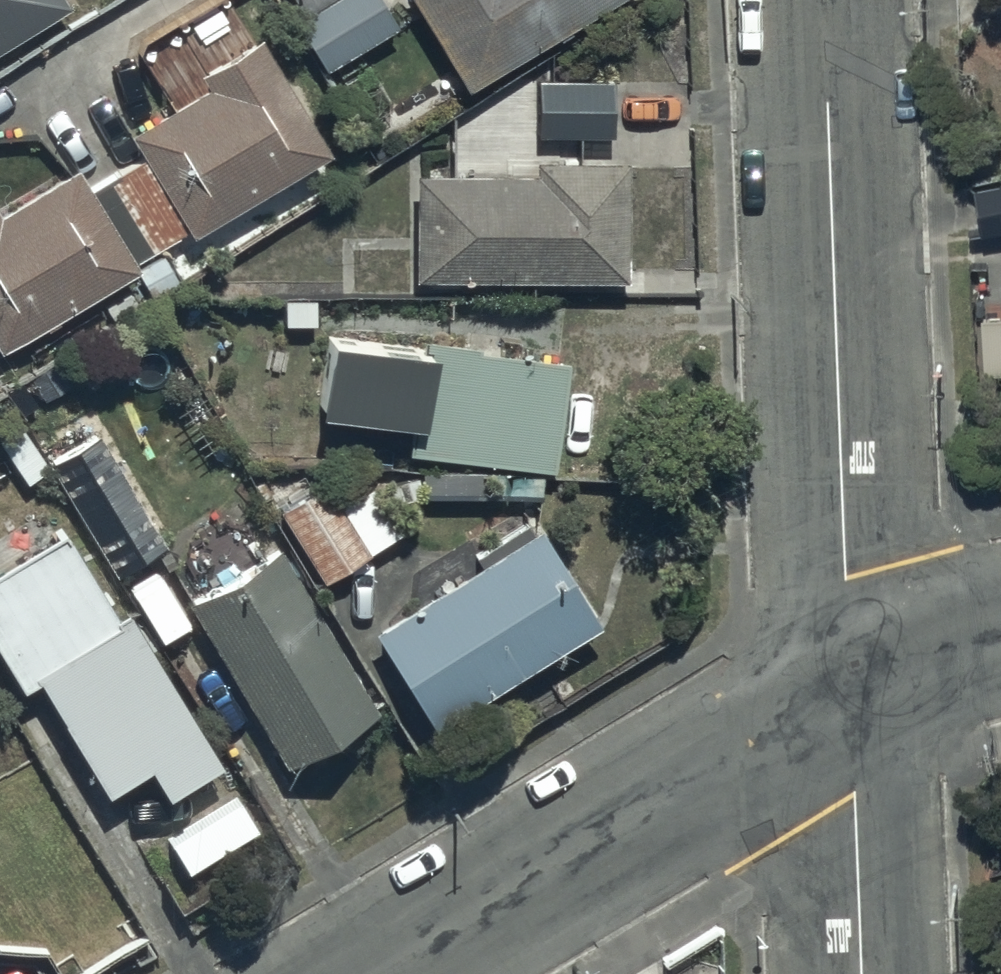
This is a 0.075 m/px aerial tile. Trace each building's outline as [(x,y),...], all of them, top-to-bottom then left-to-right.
[(62,2),(60,0),(0,0),(0,41),(62,2)] [(298,10),(287,18),(321,71),(393,25),(377,0),(291,0),(298,10)] [(461,87),(603,0),(408,0),(461,87)] [(199,80),(120,129),(185,233),(321,148),(251,35),(193,71),(199,80)] [(605,81),(530,79),(529,135),(604,136),(605,81)] [(531,171),(409,170),(408,279),(618,281),(619,161),(531,160),(531,171)] [(130,267),(127,262),(175,232),(130,161),(83,191),(68,166),(0,209),(0,350),(130,267)] [(971,189),(980,231),(1000,227),(1000,184),(971,189)] [(410,347),(312,337),(304,414),(398,424),(395,457),(547,473),(560,355),(411,339),(410,347)] [(91,437),(47,464),(113,573),(156,546),(91,437)] [(351,457),(272,506),(319,581),(397,532),(351,457)] [(0,564),(0,673),(10,691),(27,681),(95,796),(139,770),(156,798),(210,766),(67,524),(0,564)] [(533,525),(364,628),(425,727),(593,625),(533,525)] [(274,543),(180,597),(279,767),(373,713),(274,543)] [(234,796),(162,842),(182,874),(254,827),(234,796)]
